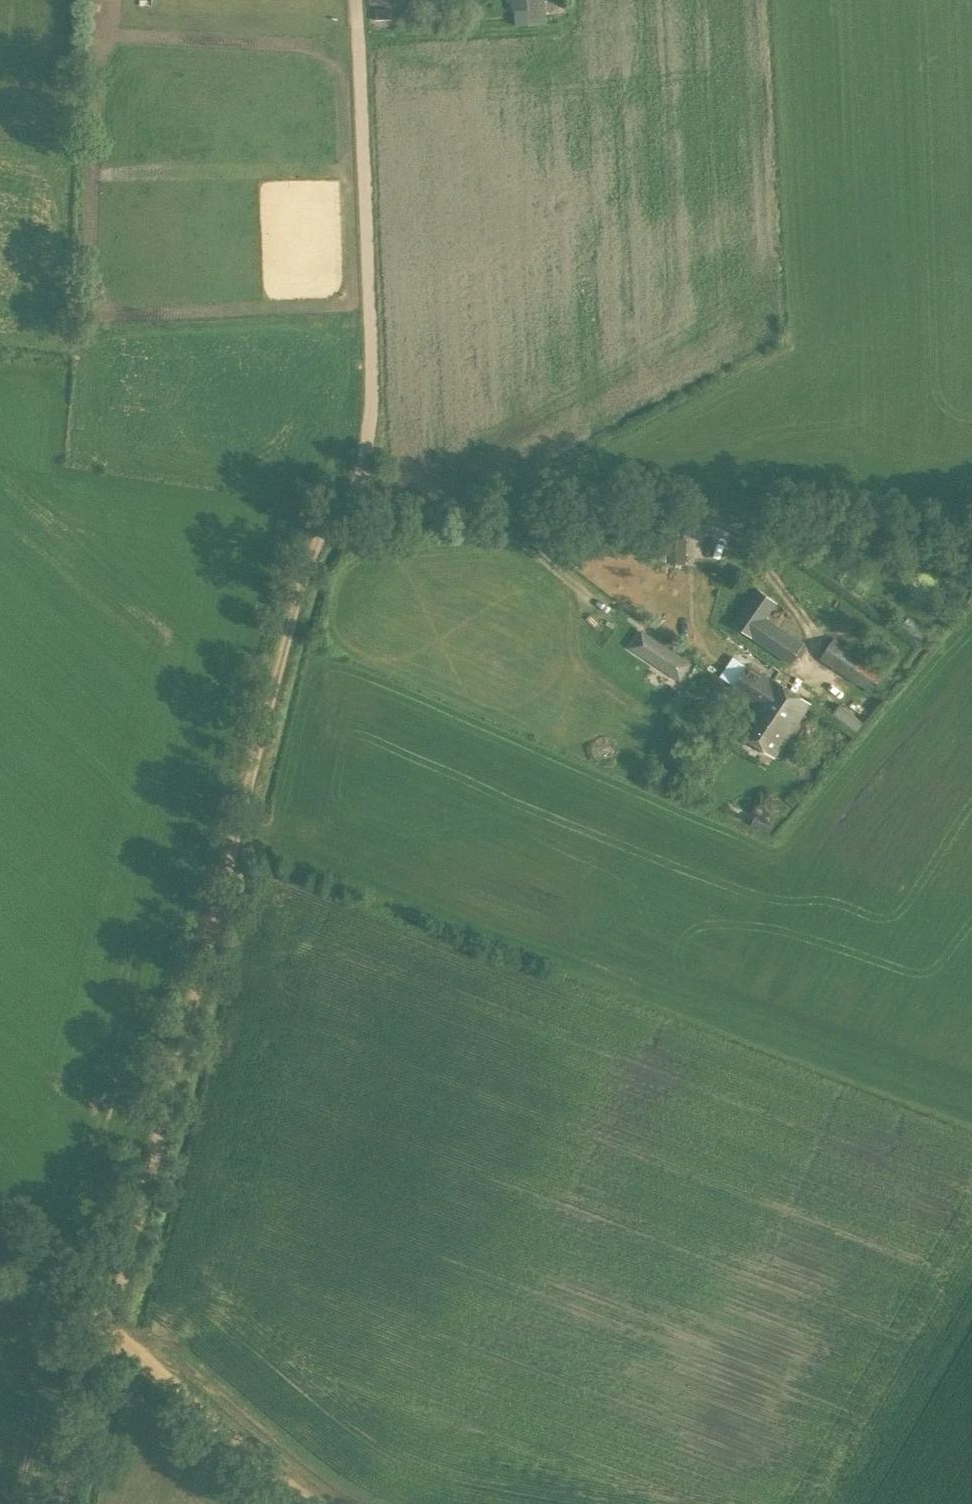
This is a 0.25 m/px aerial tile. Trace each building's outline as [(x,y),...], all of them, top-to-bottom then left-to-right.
[(492,12),(514,10),(516,26),(547,23),(546,0),(491,0),(492,12)] [(666,538),(668,563),(688,562),(687,537),(666,538)] [(732,622),(791,664),(805,642),(768,617),(778,602),(756,587),(732,622)] [(907,617),(902,627),(923,637),(928,627),(907,617)] [(644,633),(645,632),(641,630),(630,647),(680,681),(691,664),(671,651),(644,633)] [(885,671),(835,637),(820,658),(870,693),(885,671)] [(795,707),(804,713),(811,702),(773,677),(772,679),(748,663),(733,687),(757,702),(771,711),(774,708),(781,713),(786,706),(790,708),(792,705),(795,707)] [(771,711),(757,702),(738,731),(776,756),(804,713),(795,707),(792,705),(790,708),(786,706),(781,713),(774,708),(771,711)] [(830,718),(856,736),(866,721),(840,703),(830,718)]
